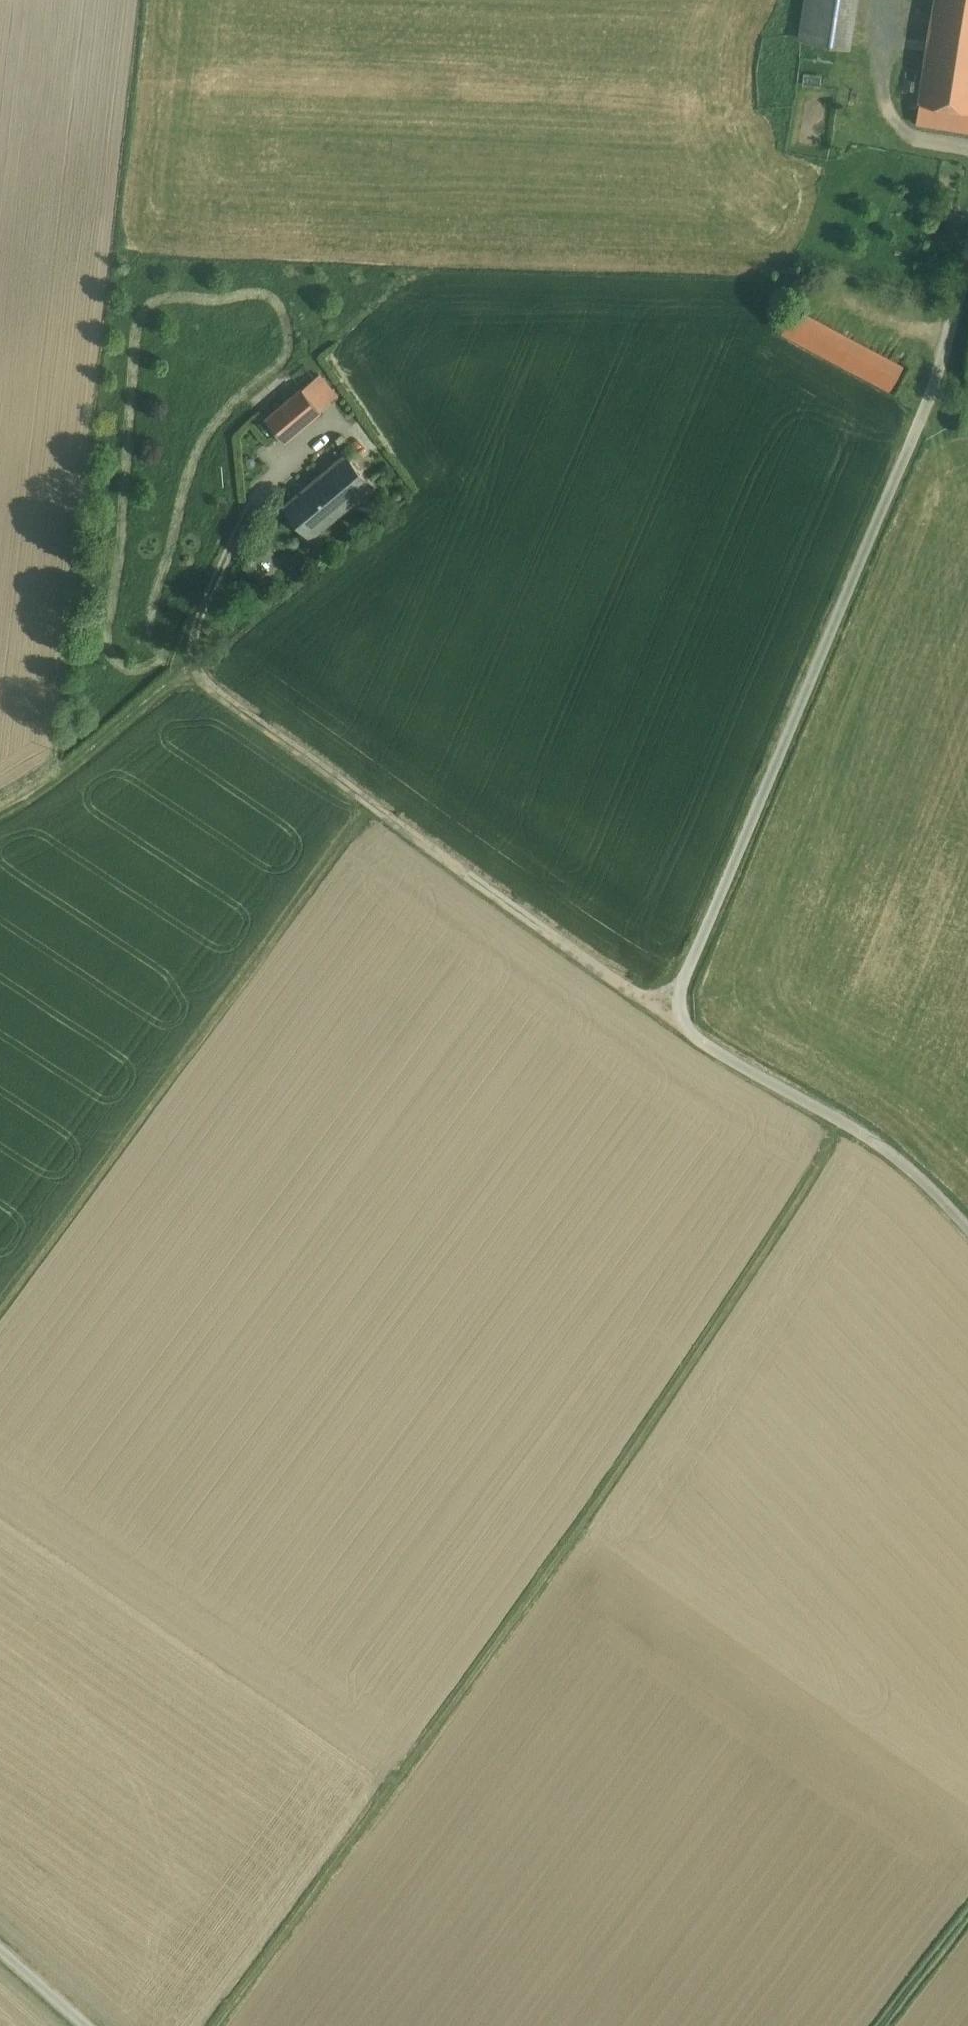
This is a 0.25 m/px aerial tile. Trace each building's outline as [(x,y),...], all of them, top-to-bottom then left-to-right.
[(801,39),(849,46),(856,0),(808,0),(801,39)] [(920,102),(967,110),(967,0),(937,0),(920,102)] [(920,102),(917,123),(967,131),(967,110),(920,102)] [(903,367),(795,309),(782,333),(890,391),(903,367)] [(302,389),(264,420),(284,444),(322,414),(302,389)] [(348,456),(285,507),(313,541),(376,491),(348,456)]
